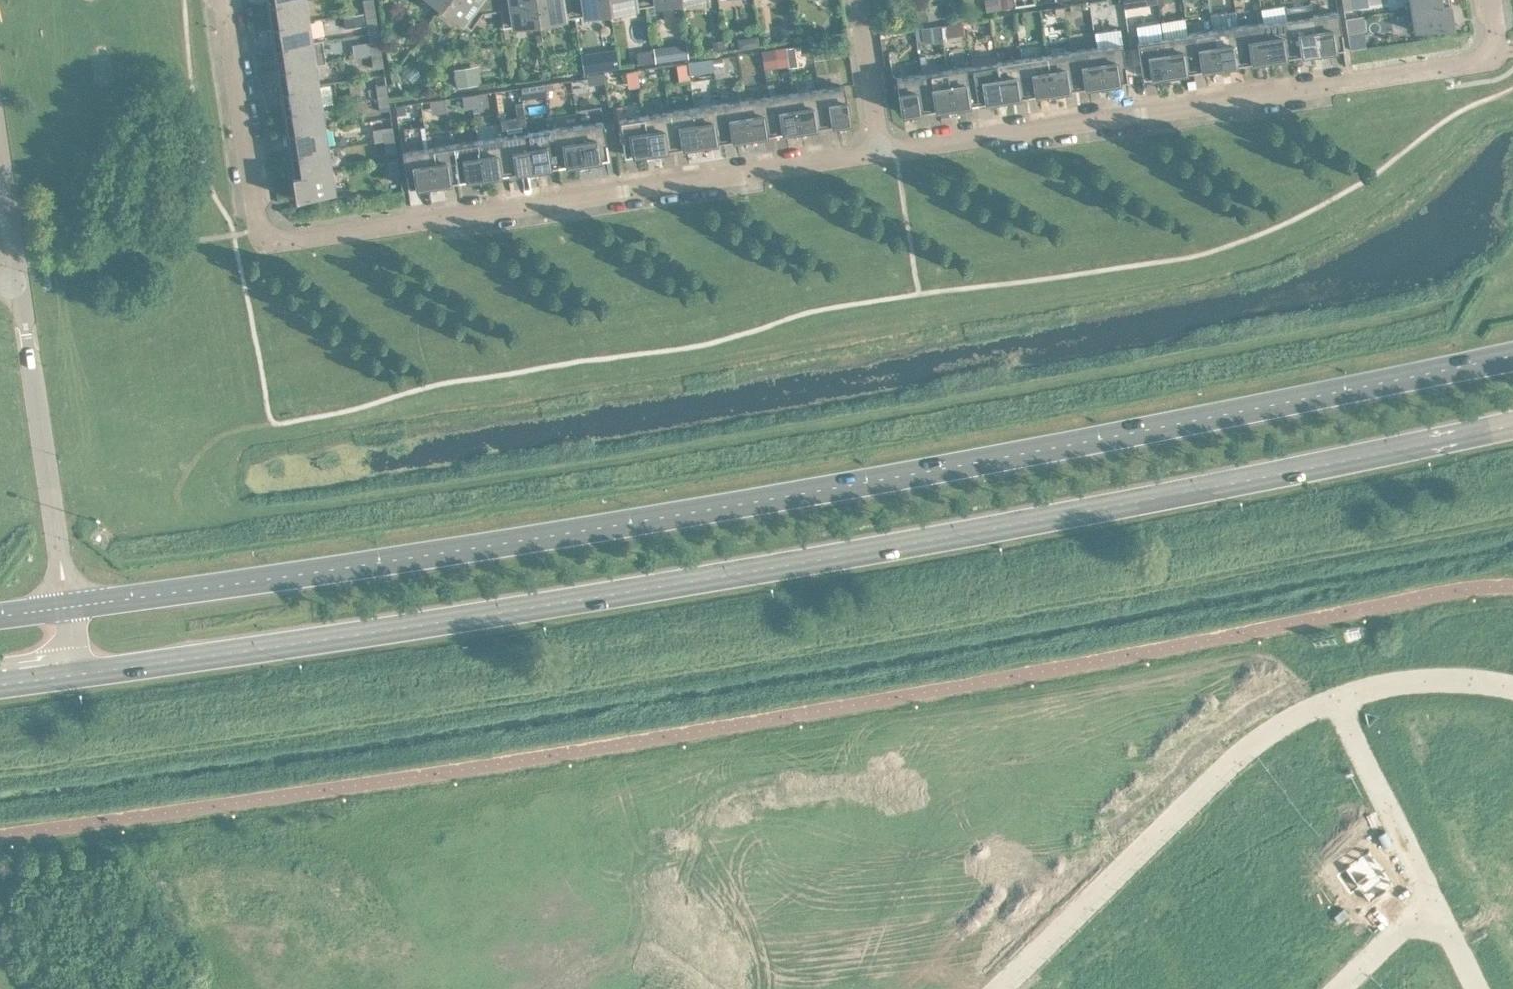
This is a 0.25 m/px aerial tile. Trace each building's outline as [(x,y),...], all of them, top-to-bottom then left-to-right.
[(269,22),(308,16),(306,0),(271,0),(266,1),(269,22)] [(364,8),(374,6),(373,0),(363,0),(364,8)] [(440,2),(470,24),(482,8),(499,6),(500,6),(499,0),(442,0),(440,2)] [(500,6),(499,6),(502,23),(538,17),(535,0),(499,0),(500,6)] [(538,17),(574,12),(572,0),(535,0),(538,17)] [(574,12),(609,7),(608,0),(572,0),(574,12)] [(925,1),(927,16),(939,15),(936,0),(934,0),(925,1)] [(1410,5),(1413,28),(1452,22),(1449,0),(1442,0),(1410,5)] [(914,3),(916,18),(927,16),(925,1),(914,3)] [(1063,2),(1054,4),(1055,8),(1061,13),(1065,12),(1063,2)] [(374,6),(364,8),(366,21),(376,20),(374,6)] [(1337,7),(1311,11),(1316,46),(1342,42),(1337,7)] [(362,8),(342,12),(344,24),(364,21),(362,8)] [(1311,11),(1286,15),(1291,50),(1316,46),(1311,11)] [(1344,15),(1346,28),(1356,27),(1354,13),(1344,15)] [(1286,15),(1261,19),(1266,54),(1291,50),(1286,15)] [(269,22),(272,44),(311,38),(308,16),(269,22)] [(962,17),(939,21),(941,34),(964,31),(962,17)] [(1261,19),(1236,22),(1242,57),(1266,54),(1261,19)] [(784,23),(779,28),(781,37),(794,35),(792,21),(784,23)] [(1236,22),(1211,26),(1217,61),(1242,57),(1236,22)] [(1211,26),(1187,30),(1192,65),(1217,61),(1211,26)] [(1187,30),(1162,33),(1167,68),(1192,65),(1187,30)] [(754,32),(750,37),(751,42),(759,41),(758,32),(754,32)] [(1167,68),(1162,33),(1136,37),(1141,72),(1167,68)] [(272,44),(275,65),(315,59),(323,58),(320,36),(311,38),(272,44)] [(722,36),(711,38),(712,48),(723,46),(722,36)] [(369,38),(371,51),(381,50),(379,37),(369,38)] [(1121,40),(1095,43),(1100,78),(1126,75),(1121,40)] [(660,43),(652,44),(654,58),(662,57),(660,43)] [(794,43),(785,44),(788,62),(788,64),(797,63),(794,43)] [(1095,43),(1070,47),(1075,82),(1100,78),(1095,43)] [(774,45),(761,47),(764,65),(777,63),(774,45)] [(650,46),(635,48),(637,60),(652,57),(650,46)] [(1070,47),(1045,51),(1050,86),(1075,82),(1070,47)] [(591,48),(580,49),(583,68),(594,67),(591,48)] [(381,50),(371,51),(373,64),(382,63),(381,50)] [(1045,51),(1020,54),(1025,90),(1050,86),(1045,51)] [(722,53),(711,54),(713,67),(723,65),(722,53)] [(711,54),(686,58),(686,59),(688,71),(713,67),(711,54)] [(1020,54),(995,58),(1001,93),(1025,90),(1020,54)] [(995,58),(970,62),(976,97),(1001,93),(995,58)] [(275,65),(279,86),(318,80),(315,59),(275,65)] [(686,59),(676,61),(678,76),(688,75),(688,71),(686,59)] [(477,61),(453,65),(456,83),(480,79),(477,61)] [(970,62),(945,66),(951,101),(976,97),(970,62)] [(945,66),(921,69),(926,104),(951,101),(945,66)] [(926,104),(921,69),(895,73),(900,108),(926,104)] [(551,78),(544,79),(545,86),(552,85),(551,78)] [(375,81),(377,94),(387,92),(385,79),(375,81)] [(279,86),(282,108),(321,102),(318,80),(279,86)] [(843,81),(817,85),(823,120),(848,116),(843,81)] [(530,82),(520,83),(521,95),(531,94),(530,82)] [(817,85),(792,88),(798,123),(823,120),(817,85)] [(792,88),(767,92),(773,127),(798,123),(792,88)] [(478,89),(470,90),(472,102),(480,101),(478,89)] [(470,90),(461,92),(463,104),(472,102),(470,90)] [(387,92),(377,94),(379,107),(389,105),(387,92)] [(767,92),(743,96),(748,131),(773,127),(767,92)] [(522,96),(514,97),(516,113),(524,112),(522,96)] [(743,96),(718,100),(723,135),(748,131),(743,96)] [(718,100),(693,103),(698,138),(723,135),(718,100)] [(282,108),(285,129),(324,123),(321,102),(282,108)] [(693,103),(668,107),(673,142),(698,138),(693,103)] [(668,107),(643,111),(648,146),(673,142),(668,107)] [(648,146),(643,111),(623,114),(617,115),(622,150),(648,146)] [(602,117),(577,121),(582,156),(607,152),(602,117)] [(577,121),(552,124),(557,159),(582,156),(577,121)] [(381,123),(383,136),(393,135),(391,122),(381,123)] [(285,129),(288,150),(327,145),(324,123),(285,129)] [(552,124),(527,128),(532,163),(557,159),(552,124)] [(527,128),(502,132),(507,167),(532,163),(527,128)] [(502,132),(477,135),(482,171),(507,167),(502,132)] [(393,135),(383,136),(385,149),(395,148),(393,135)] [(477,135),(452,139),(457,174),(482,171),(477,135)] [(452,139),(427,143),(432,178),(457,174),(452,139)] [(432,178),(427,143),(401,147),(406,182),(432,178)] [(288,150),(291,172),(330,166),(327,145),(288,150)] [(387,158),(389,171),(398,170),(396,156),(387,158)] [(330,166),(291,172),(295,194),(334,189),(330,166)] [(1435,713),(1401,715),(1404,753),(1438,750),(1438,759),(1451,758),(1454,720),(1436,721),(1435,713)] [(1475,755),(1505,764),(1512,736),(1512,721),(1488,714),(1475,755)] [(1369,846),(1345,864),(1359,884),(1370,899),(1395,881),(1369,846)] [(1284,879),(1278,885),(1286,894),(1292,888),(1284,879)] [(1324,897),(1306,914),(1337,945),(1354,928),(1324,897)] [(1256,907),(1250,913),(1258,921),(1264,916),(1256,907)] [(1250,913),(1244,918),(1253,927),(1258,921),(1250,913)] [(1499,935),(1512,953),(1512,924),(1499,935)] [(1403,977),(1412,988),(1446,988),(1425,960),(1403,977)] [(1199,962),(1193,968),(1202,976),(1208,971),(1199,962)] [(1193,968),(1188,973),(1196,982),(1202,976),(1193,968)] [(1051,988),(1071,988),(1061,979),(1051,988)]
